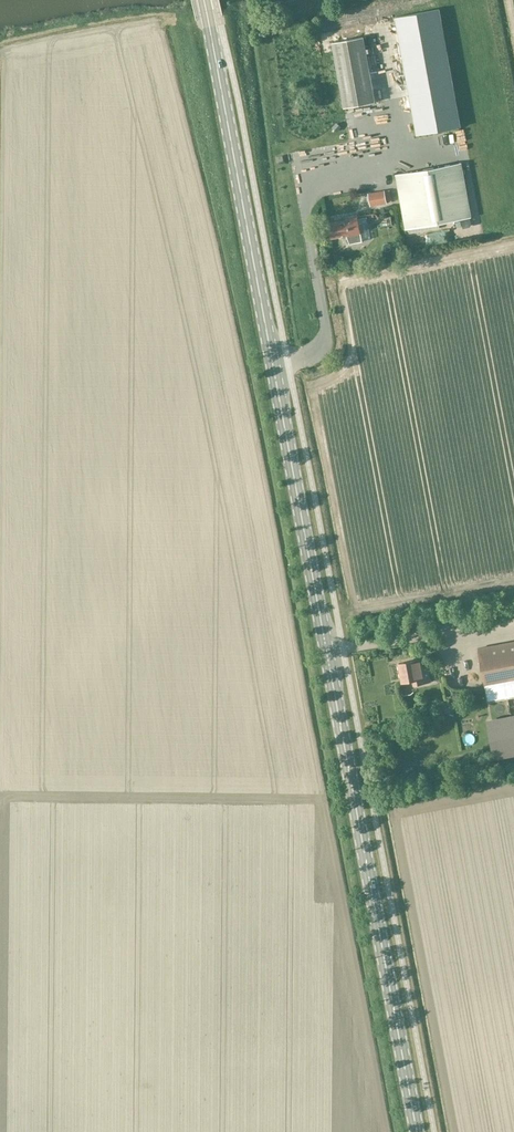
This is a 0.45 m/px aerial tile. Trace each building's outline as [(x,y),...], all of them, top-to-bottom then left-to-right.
[(396,17),(417,135),(461,127),(440,9),(396,17)] [(333,43),(344,108),(375,103),(363,37),(333,43)] [(461,163),(396,175),(406,229),(471,218),(461,163)] [(371,206),(387,203),(385,191),(368,194),(371,206)] [(331,239),(346,236),(350,244),(360,242),(362,242),(360,234),(361,234),(357,215),(346,217),(346,220),(328,224),(331,239)] [(478,649),(486,688),(513,682),(513,642),(478,649)] [(419,660),(399,664),(402,682),(414,680),(414,685),(430,682),(427,666),(421,667),(419,660)] [(479,667),(467,668),(467,679),(479,679),(479,667)] [(489,722),(496,757),(513,754),(513,718),(489,722)]
